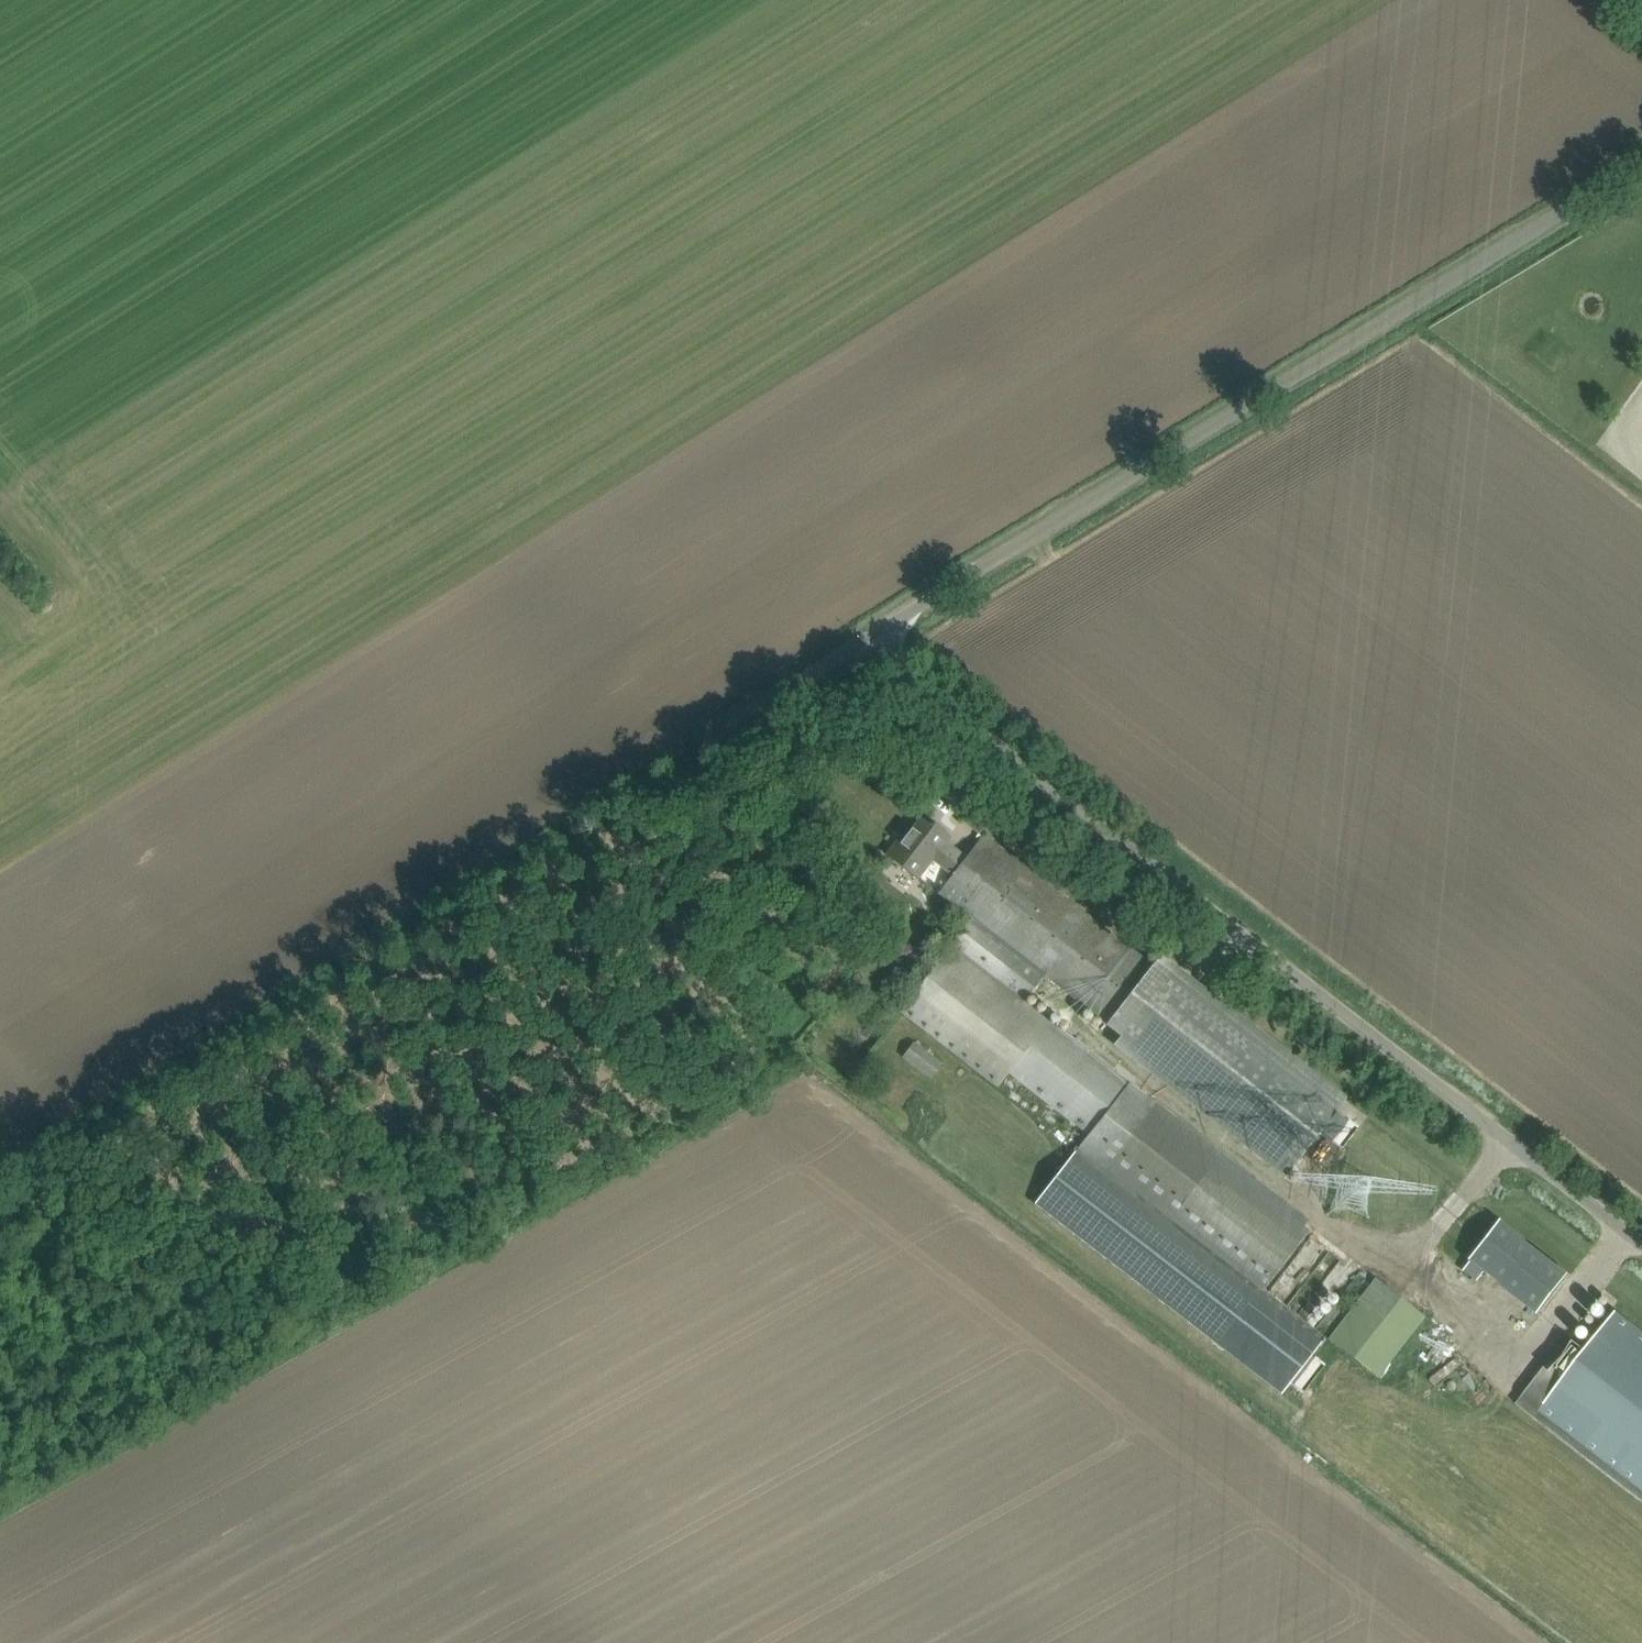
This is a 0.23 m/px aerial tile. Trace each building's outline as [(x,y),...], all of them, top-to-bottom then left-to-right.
[(967,858),(946,842),(950,837),(924,816),(909,836),(905,833),(888,856),(920,880),(935,861),(953,875),(967,858)] [(969,918),(900,1012),(997,1087),(1009,1072),(1091,1136),(1080,1149),(1262,1291),(1310,1230),(1305,1225),(1307,1223),(1024,1002),(1044,975),(1121,1033),(1113,1044),(1285,1177),(1320,1132),(1341,1149),(1365,1119),(1344,1101),(1347,1097),(1163,954),(1153,966),(985,836),(967,858),(954,876),(953,875),(938,894),(969,918)] [(915,1041),(903,1057),(932,1078),(944,1062),(915,1041)] [(1080,1149),(1035,1207),(1283,1398),(1326,1342),(1262,1291),(1080,1149)] [(1498,1220),(1468,1260),(1539,1314),(1569,1274),(1498,1220)] [(1330,1337),(1380,1376),(1427,1315),(1377,1276),(1330,1337)] [(1616,1311),(1586,1349),(1569,1336),(1517,1404),(1641,1501),(1641,1331),(1616,1311)]
